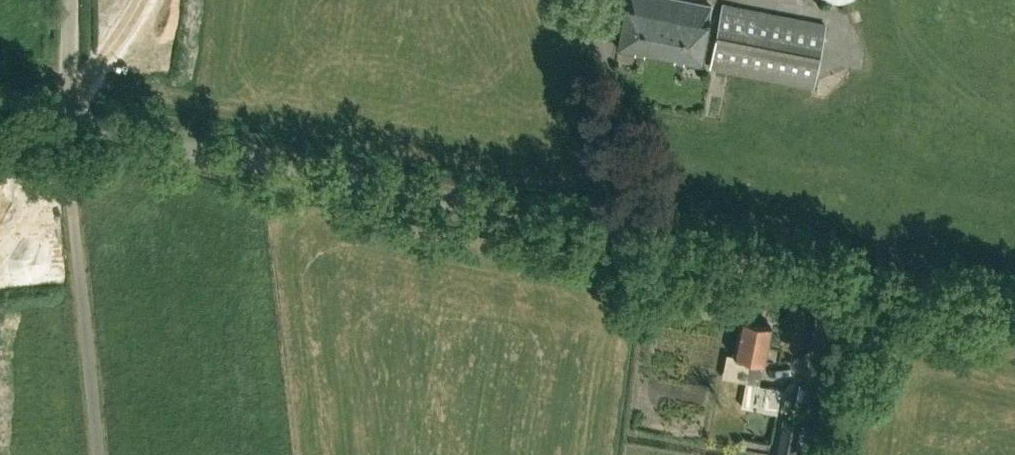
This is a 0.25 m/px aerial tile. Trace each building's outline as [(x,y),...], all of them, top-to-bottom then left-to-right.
[(711,5),(687,0),(627,0),(617,47),(700,63),(711,5)] [(710,65),(710,66),(814,87),(826,24),(721,5),(710,65)] [(790,389),(782,388),(760,383),(771,324),(742,319),(735,355),(750,357),(742,406),(777,412),(779,400),(788,401),(790,389)] [(784,420),(777,454),(795,454),(801,423),(784,420)]
